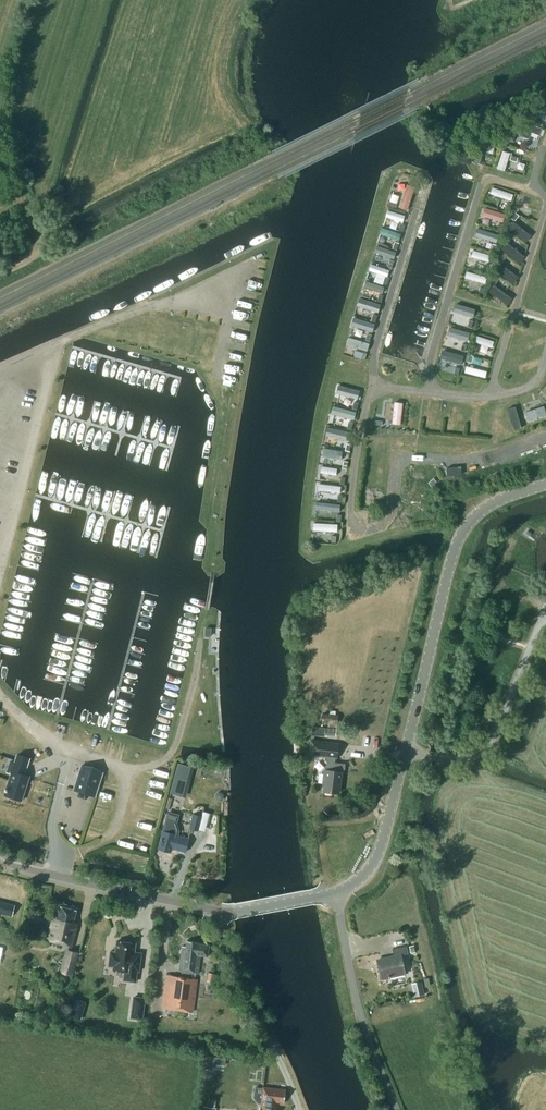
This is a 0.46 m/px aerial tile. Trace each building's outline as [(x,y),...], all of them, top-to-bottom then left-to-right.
[(535,110),(545,126),(545,115),(541,106),(535,110)] [(541,128),(519,119),(516,126),(522,128),(519,135),(529,139),(531,132),(539,135),(541,128)] [(480,163),(485,143),(478,141),(472,161),(480,163)] [(504,171),(510,154),(502,151),(497,168),(504,171)] [(508,167),(516,168),(519,156),(511,154),(508,167)] [(399,208),(407,210),(414,187),(407,185),(399,208)] [(491,194),(510,200),(512,194),(493,187),(491,194)] [(398,204),(400,195),(395,193),(392,203),(398,204)] [(532,216),(534,210),(521,205),(519,212),(532,216)] [(483,216),(502,222),(504,215),(485,209),(483,216)] [(404,216),(388,211),(386,217),(402,222),(404,216)] [(513,222),(508,228),(525,242),(530,236),(513,222)] [(401,234),(383,228),(380,234),(399,240),(401,234)] [(475,236),(496,242),(498,235),(478,228),(475,236)] [(507,243),(502,249),(519,263),(524,257),(507,243)] [(395,252),(377,246),(375,252),(393,258),(395,252)] [(472,257),(489,262),(490,255),(474,251),(472,257)] [(389,270),(371,264),(369,270),(387,276),(389,270)] [(500,264),(495,271),(513,284),(518,278),(500,264)] [(468,269),(466,277),(487,283),(489,276),(468,269)] [(384,287),(366,281),(364,287),(382,293),(384,287)] [(494,285),(489,292),(506,305),(511,299),(494,285)] [(380,305),(360,298),(357,306),(378,312),(380,305)] [(454,311),(473,317),(475,310),(456,304),(454,311)] [(374,324),(353,318),(351,325),(372,332),(374,324)] [(481,329),(497,335),(499,327),(483,322),(481,329)] [(545,335),(545,325),(524,333),(527,342),(545,335)] [(449,336),(467,341),(469,334),(451,329),(449,336)] [(477,336),(475,343),(490,348),(492,341),(477,336)] [(369,344),(348,338),(346,345),(367,351),(369,344)] [(540,349),(517,356),(520,365),(543,357),(540,349)] [(358,350),(356,356),(364,359),(366,352),(358,350)] [(441,359),(461,365),(463,357),(443,352),(441,359)] [(488,366),(490,359),(469,353),(467,360),(488,366)] [(467,366),(465,373),(484,378),(485,371),(467,366)] [(534,371),(511,380),(515,388),(538,379),(534,371)] [(359,391),(338,386),(336,393),(357,399),(359,391)] [(400,425),(403,403),(394,403),(392,424),(400,425)] [(356,412),(333,406),(331,414),(354,420),(356,412)] [(521,428),(515,407),(507,409),(513,430),(521,428)] [(525,413),(528,420),(545,415),(543,407),(525,413)] [(349,433),(328,428),(326,436),(347,441),(349,433)] [(344,440),(341,448),(351,451),(353,443),(344,440)] [(342,452),(323,448),(322,456),(341,460),(342,452)] [(337,469),(321,466),(321,472),(336,475),(337,469)] [(340,486),(319,484),(318,490),(340,493),(340,486)] [(340,505),(316,502),(315,509),(339,511),(340,505)] [(337,524),(313,523),(313,530),(337,532),(337,524)] [(329,723),(329,726),(336,727),(337,715),(323,713),(322,722),(329,723)] [(311,740),(309,754),(328,756),(327,761),(326,769),(325,769),(323,783),(325,784),(324,791),(339,793),(341,771),(340,771),(340,768),(344,769),(345,764),(333,762),(334,757),(337,758),(339,743),(311,740)] [(4,794),(21,800),(29,775),(24,774),(27,767),(10,761),(7,771),(11,773),(4,794)] [(74,787),(96,793),(103,770),(81,763),(74,787)] [(179,763),(172,785),(185,789),(191,767),(179,763)] [(215,833),(220,814),(211,812),(206,830),(215,833)] [(158,848),(165,850),(170,852),(171,848),(185,851),(189,838),(178,835),(178,834),(177,834),(178,830),(175,824),(174,823),(176,816),(167,813),(158,848)] [(189,828),(198,830),(202,816),(193,814),(189,828)] [(12,916),(15,905),(0,901),(0,913),(12,916)] [(75,910),(59,906),(56,919),(51,918),(46,941),(71,947),(76,924),(72,923),(75,910)] [(22,935),(21,938),(22,941),(25,942),(28,940),(29,937),(27,934),(24,934),(22,935)] [(197,974),(200,956),(207,957),(209,945),(197,943),(197,942),(186,940),(185,946),(181,946),(178,971),(183,971),(182,977),(166,975),(161,1008),(192,1012),(196,979),(190,978),(191,973),(197,974)] [(136,971),(138,971),(140,953),(133,952),(135,943),(116,941),(115,952),(111,952),(111,951),(110,951),(109,952),(110,952),(108,965),(108,966),(109,966),(113,967),(113,970),(124,971),(123,980),(135,982),(136,971)] [(400,955),(407,953),(406,946),(392,949),(394,956),(376,960),(380,978),(404,973),(400,955)] [(77,952),(65,950),(60,973),(71,976),(77,952)] [(214,981),(215,974),(208,973),(207,980),(208,980),(207,982),(213,982),(214,981)] [(415,982),(418,995),(425,994),(421,981),(415,982)] [(144,998),(133,997),(131,1018),(141,1019),(144,998)] [(206,1055),(204,1068),(211,1069),(213,1056),(206,1055)] [(263,1087),(260,1107),(259,1109),(276,1109),(275,1109),(276,1102),(284,1103),(286,1090),(263,1087)]
